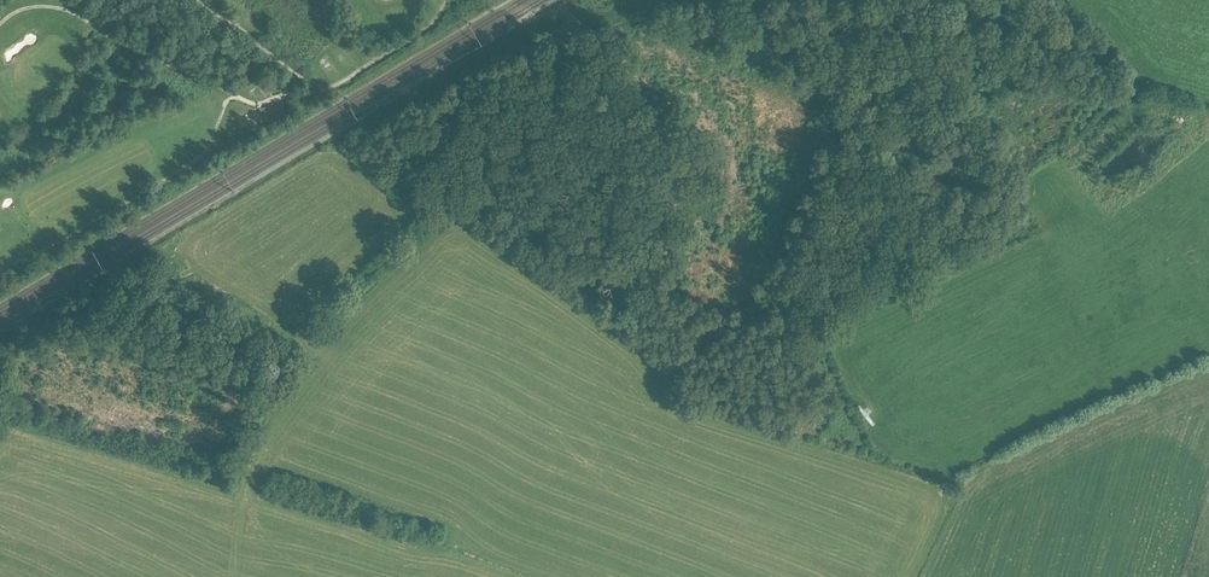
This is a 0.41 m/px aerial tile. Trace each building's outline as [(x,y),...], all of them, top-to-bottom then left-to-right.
[(324,85),(334,81),(329,71),(320,75),(324,85)]
